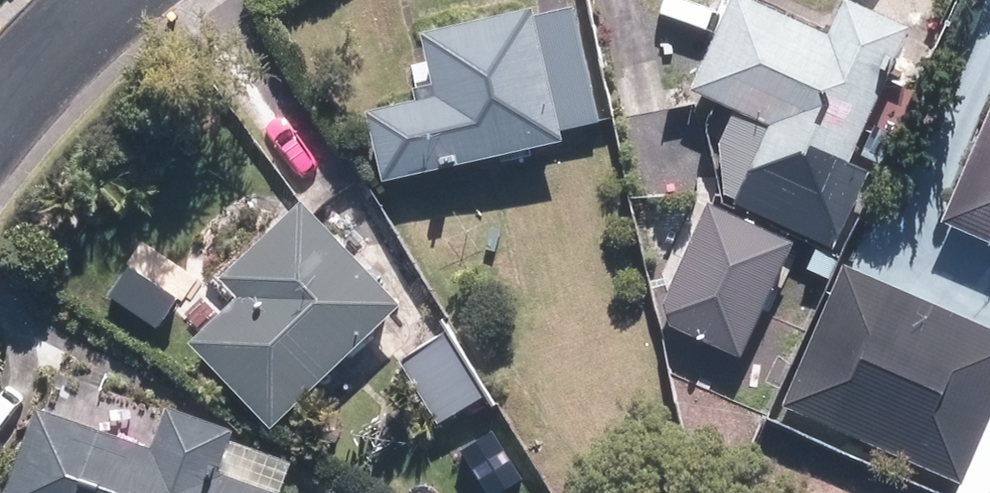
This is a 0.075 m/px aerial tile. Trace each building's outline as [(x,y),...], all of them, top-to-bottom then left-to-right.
[(692,87),(770,122),(748,170),(761,176),(746,209),(804,235),(819,202),(831,207),(914,23),(862,0),(849,0),(834,33),(762,0),(732,0),(692,87)] [(370,106),(385,177),(568,138),(566,127),(602,119),(578,6),(543,13),(541,3),(425,28),(439,91),(370,106)] [(946,222),(989,241),(989,120),(946,222)] [(797,236),(711,198),(666,299),(673,322),(744,354),(797,236)] [(270,426),(399,304),(299,199),(217,276),(239,300),(192,344),(270,426)] [(845,258),(780,401),(963,484),(989,426),(989,324),(845,258)] [(155,328),(176,296),(128,266),(108,297),(155,328)] [(488,393),(449,332),(403,362),(442,422),(488,393)] [(170,400),(154,444),(39,404),(7,492),(296,492),(223,467),(238,425),(170,400)] [(963,484),(959,492),(989,492),(989,426),(963,484)]
